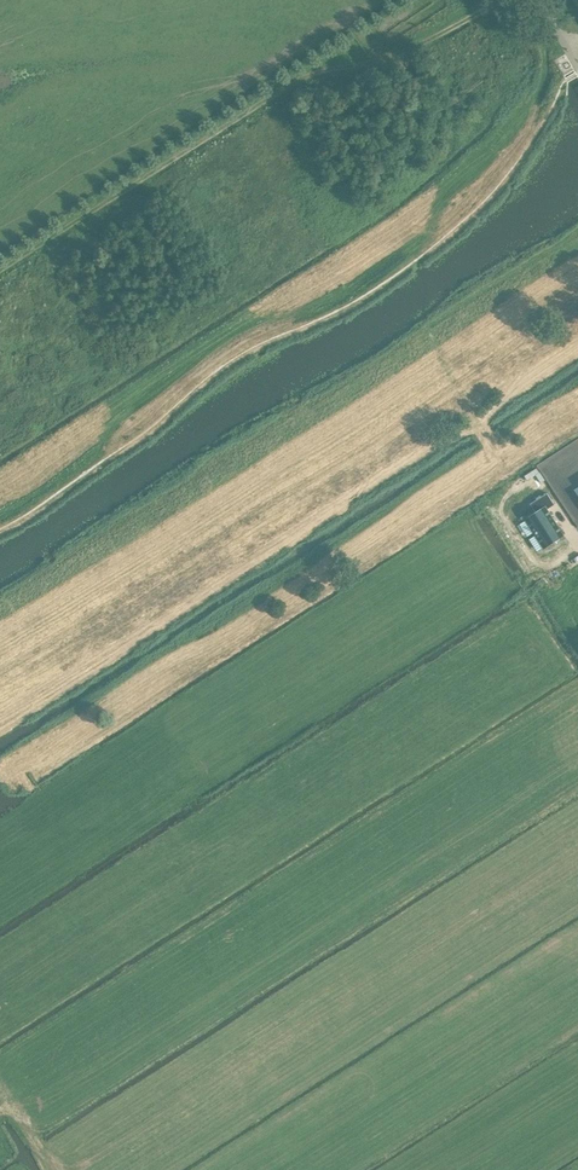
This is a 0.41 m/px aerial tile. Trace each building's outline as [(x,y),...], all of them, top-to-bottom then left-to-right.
[(536,468),(525,476),(527,480),(536,475),(541,483),(545,480),(540,472),(539,472),(536,468)] [(526,520),(519,524),(527,536),(533,533),(543,548),(564,535),(547,509),(554,504),(547,493),(530,503),(536,512),(525,519),(526,520)]
